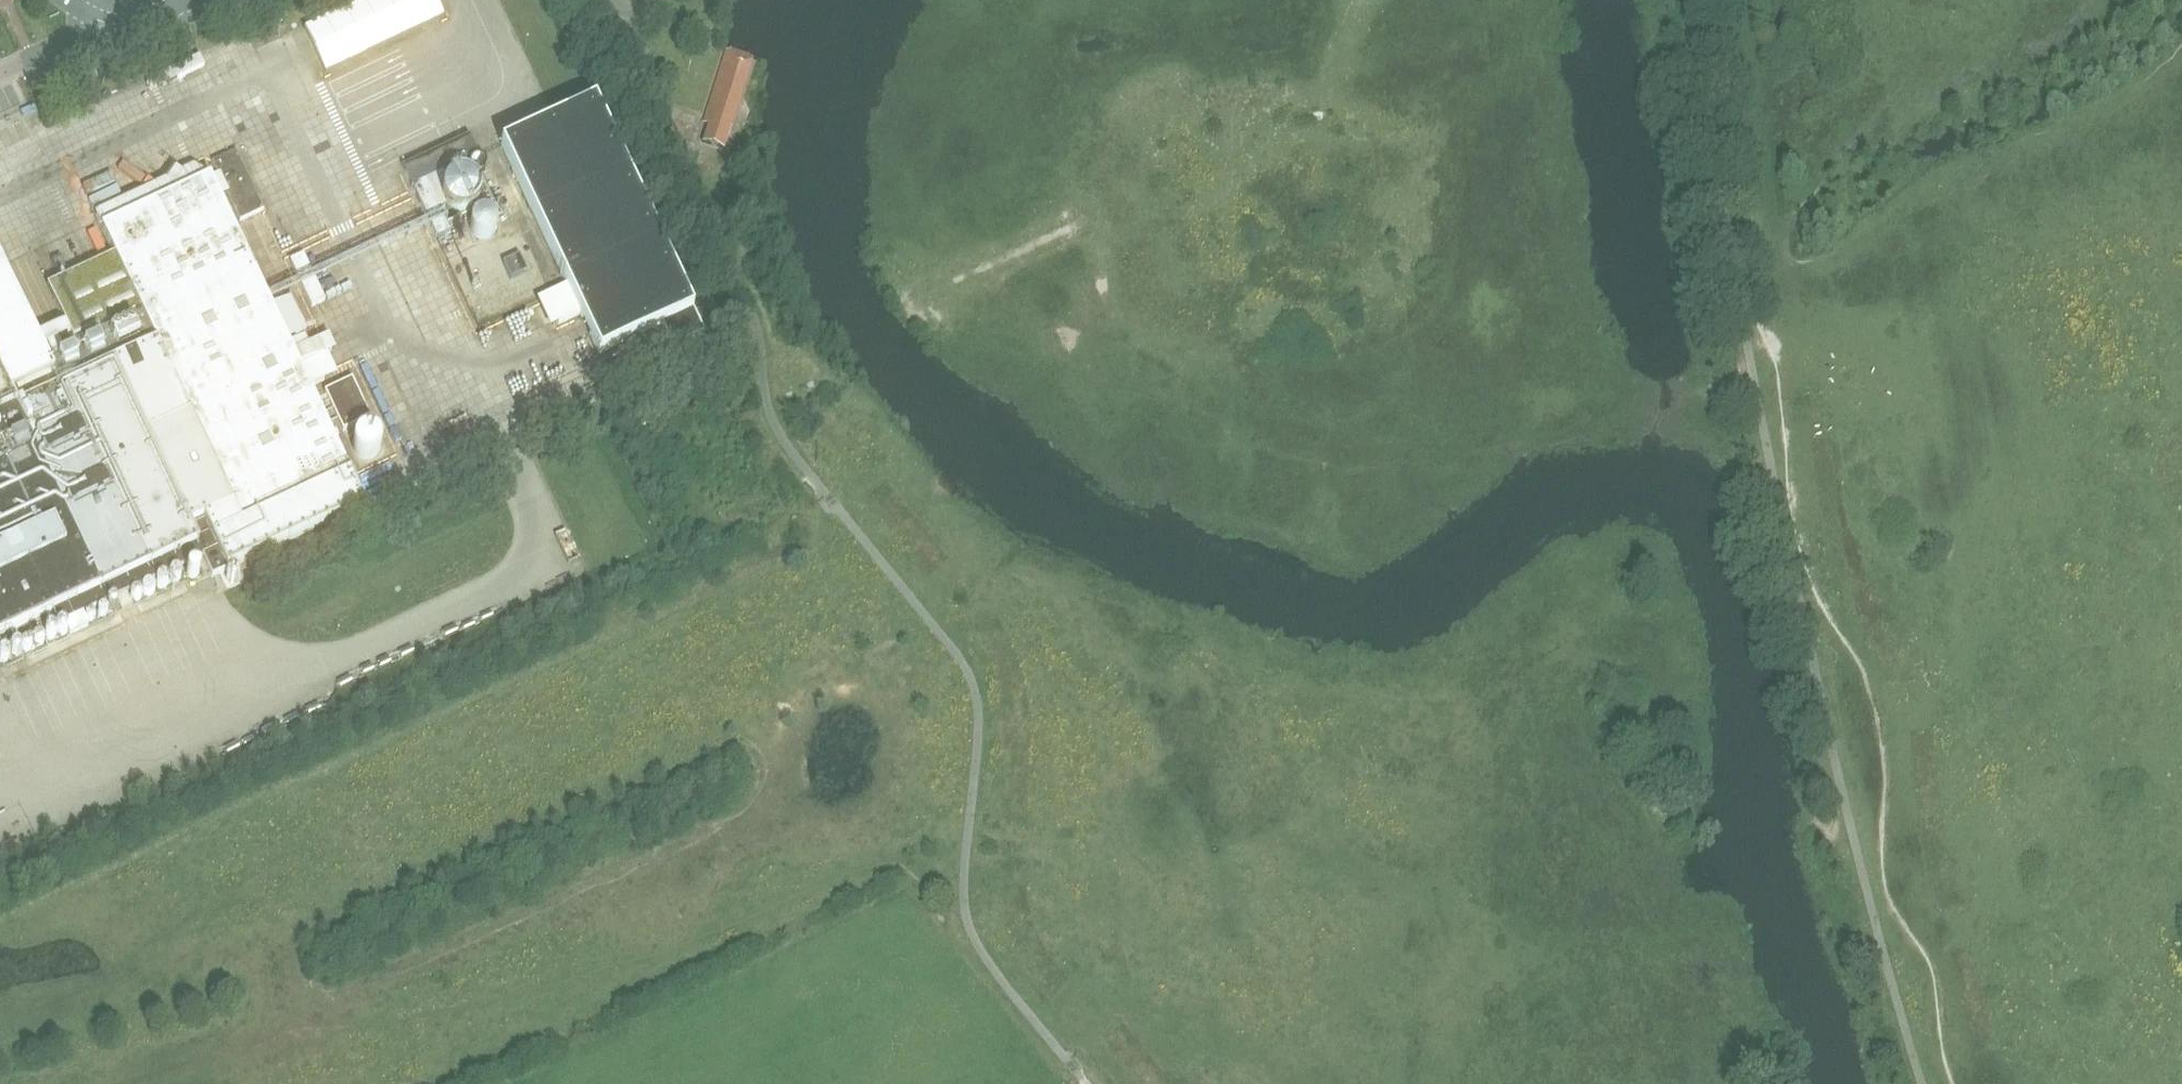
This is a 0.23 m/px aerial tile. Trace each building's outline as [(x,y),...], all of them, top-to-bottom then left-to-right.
[(702,142),(725,149),(753,58),(747,56),(732,52),(729,50),(727,50),(725,49),(702,122),(708,124),(702,142)] [(703,334),(693,311),(672,267),(594,101),(500,145),(566,285),(536,299),(550,328),(580,314),(599,355),(661,326),(672,349),(703,334)] [(53,612),(59,624),(64,622),(69,634),(88,625),(83,613),(202,557),(218,550),(227,568),(305,532),(363,505),(348,474),(322,420),(307,390),(325,381),(309,346),(305,337),(304,337),(302,332),(307,330),(291,296),(273,305),(289,339),(294,336),(296,341),(287,345),(208,178),(210,177),(209,177),(204,173),(193,165),(94,213),(101,229),(100,229),(113,255),(119,269),(66,295),(84,333),(71,339),(74,346),(47,359),(0,260),(0,637),(53,612)] [(470,172),(462,170),(454,172),(448,176),(443,182),(441,189),(442,198),(446,204),(453,210),(461,212),(470,209),(476,205),(480,198),(483,190),(481,183),(477,176),(470,172)] [(519,256),(504,263),(510,278),(526,272),(519,256)] [(271,291),(296,283),(293,273),(268,282),(271,291)] [(343,431),(370,418),(352,379),(324,392),(343,431)] [(218,550),(202,557),(211,578),(228,570),(227,568),(218,550)]
